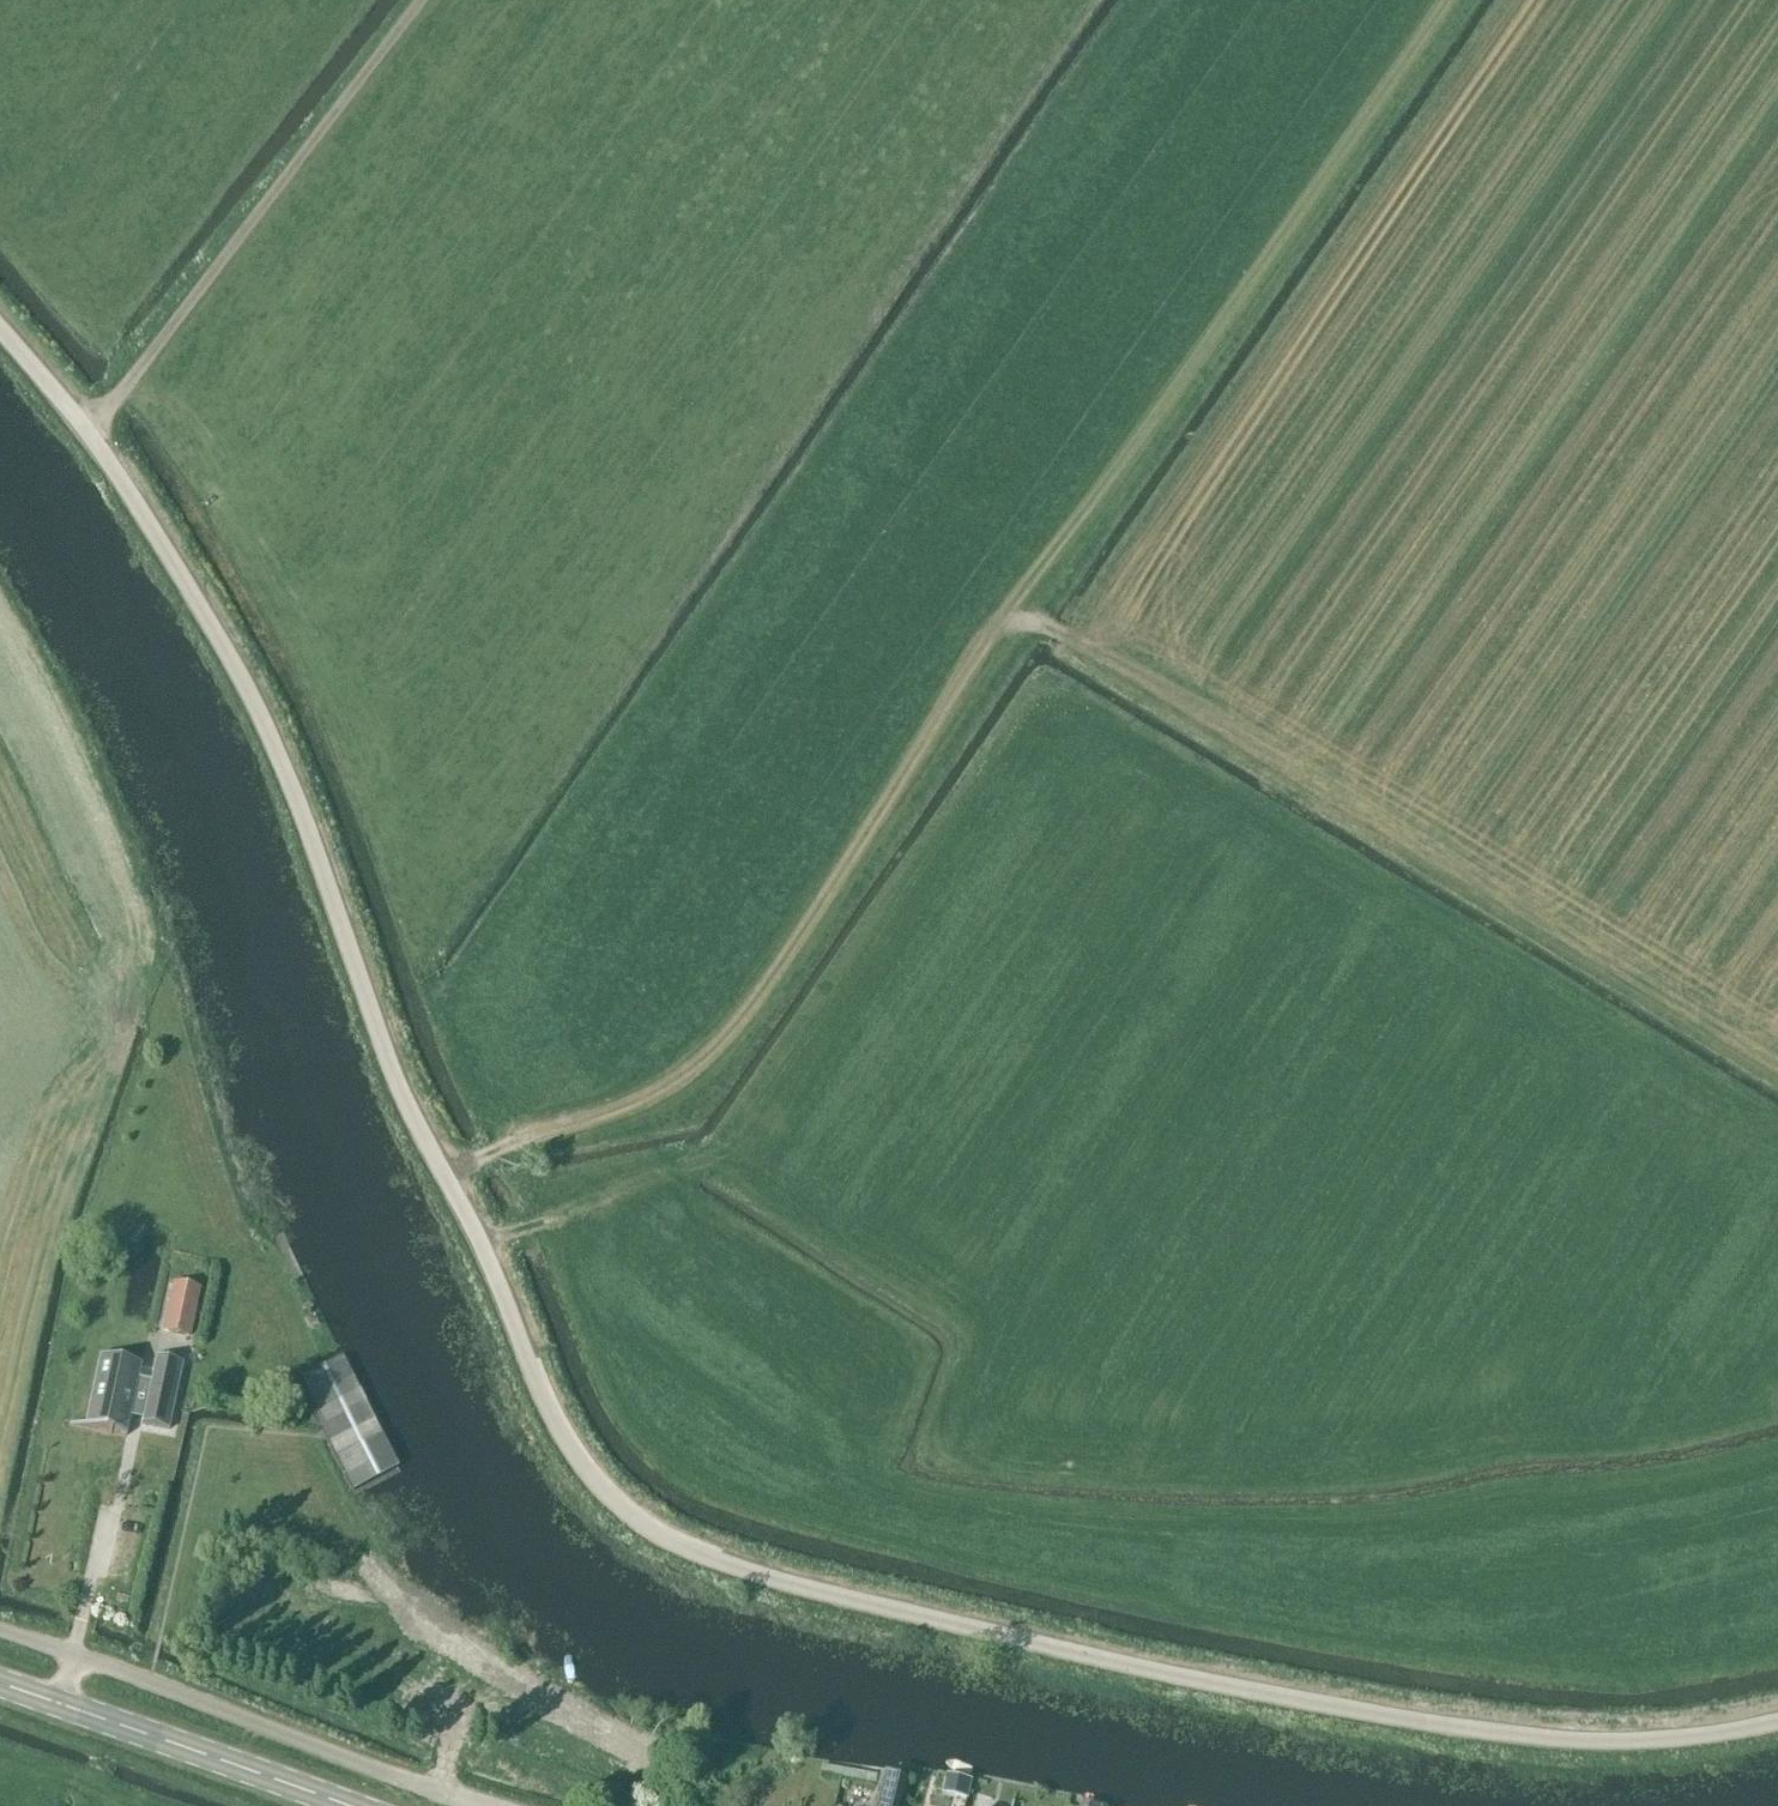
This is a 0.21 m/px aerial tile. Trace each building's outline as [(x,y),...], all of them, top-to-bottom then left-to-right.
[(199,1288),(173,1282),(163,1332),(189,1338),(199,1288)] [(140,1377),(107,1370),(94,1433),(127,1439),(131,1419),(143,1422),(142,1427),(170,1432),(183,1367),(155,1361),(151,1384),(139,1382),(140,1377)] [(888,1764),(877,1805),(899,1805),(908,1768),(888,1764)]
